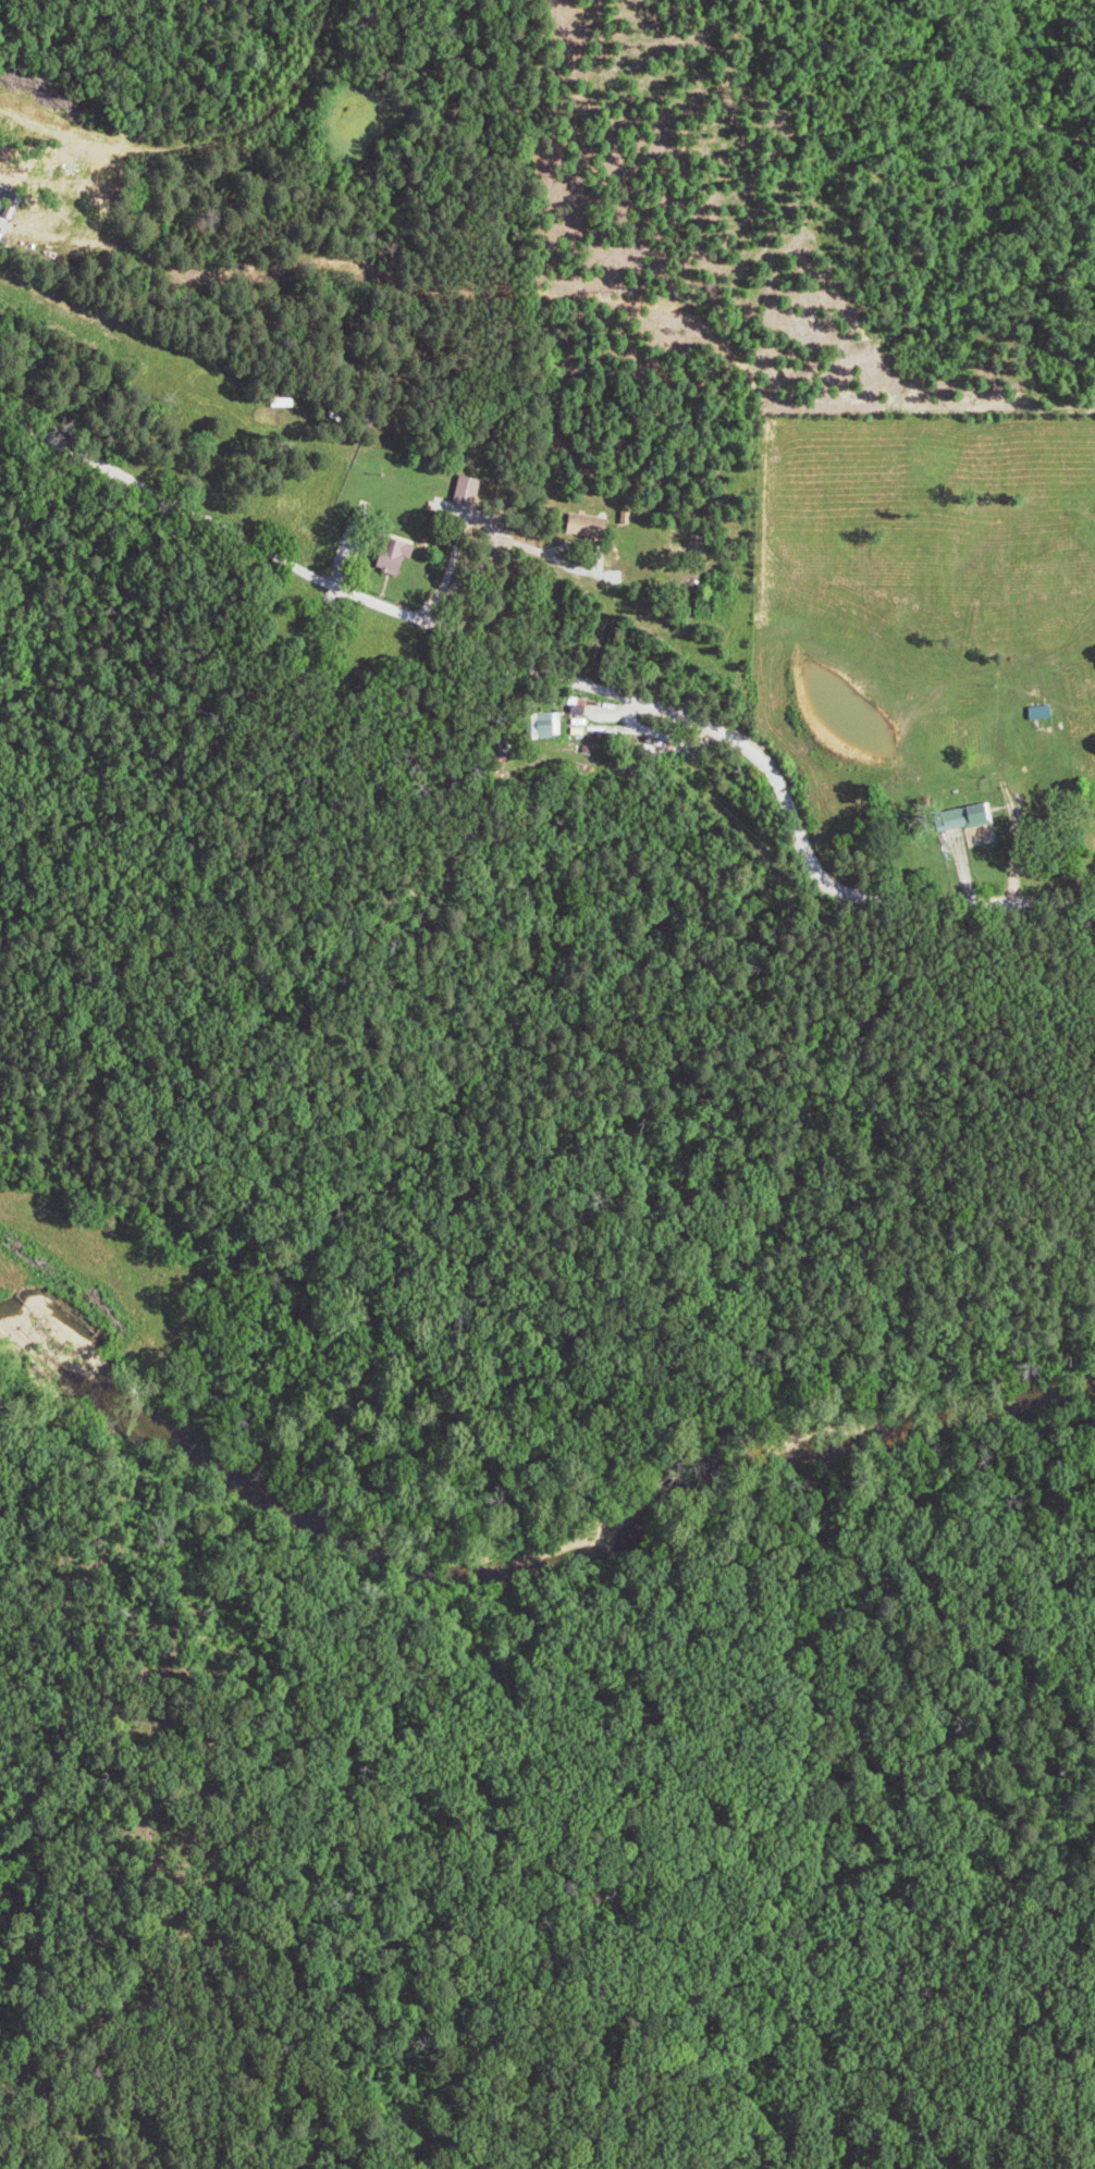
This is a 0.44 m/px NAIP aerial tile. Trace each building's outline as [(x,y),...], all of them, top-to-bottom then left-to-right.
[(458,502),(480,509),(488,482),(467,475),(458,502)] [(581,528),(587,528),(587,535),(615,536),(615,518),(581,516),(581,528)] [(967,825),(996,815),(991,801),(962,811),(967,825)]
